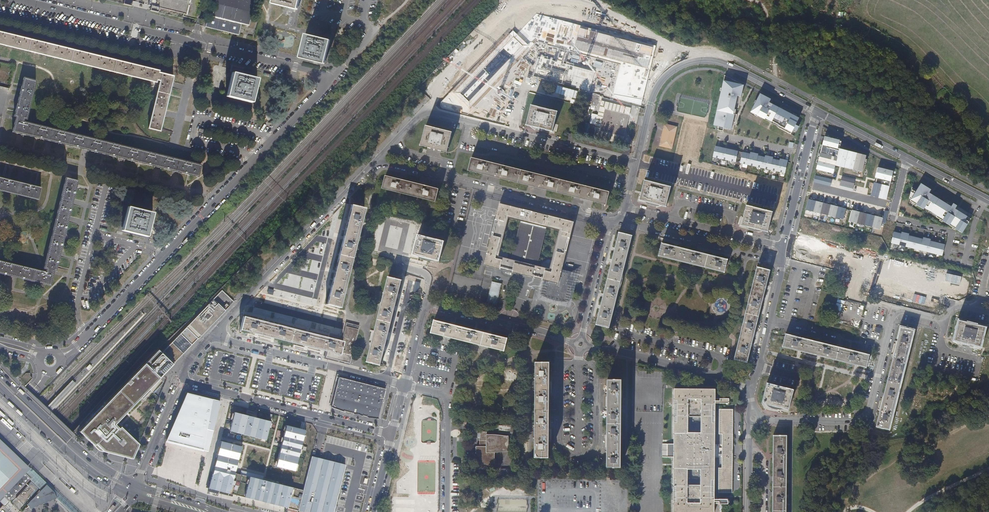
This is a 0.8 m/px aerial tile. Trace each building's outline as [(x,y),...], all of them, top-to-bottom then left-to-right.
[(147,6),(150,6),(149,11),(157,13),(158,8),(183,14),(182,16),(195,20),(195,17),(197,18),(200,7),(198,7),(198,5),(200,5),(201,0),(149,0),(147,6)] [(255,0),(215,0),(211,17),(208,16),(205,27),(238,35),(240,24),(248,26),(255,0)] [(297,0),(274,0),(274,3),(295,8),(297,0)] [(514,24),(448,92),(433,107),(466,115),(536,42),(556,47),(568,50),(620,64),(611,99),(641,107),(658,44),(537,12),(520,30),(514,24)] [(0,32),(0,44),(159,83),(148,128),(159,131),(173,76),(158,73),(159,71),(0,32)] [(323,62),(328,41),(306,36),(301,57),(323,62)] [(553,60),(539,56),(533,77),(581,90),(588,92),(594,71),(565,63),(568,50),(556,47),(553,60)] [(250,101),(255,80),(233,74),(228,95),(250,101)] [(199,165),(22,122),(23,118),(26,119),(35,81),(23,78),(14,116),(16,117),(12,131),(197,176),(199,165)] [(743,85),(725,81),(715,125),(733,129),(743,85)] [(599,96),(593,94),(590,105),(597,107),(599,96)] [(760,96),(752,111),(793,133),(801,118),(760,96)] [(557,111),(531,104),(525,125),(552,132),(557,111)] [(629,115),(604,109),(599,129),(624,136),(629,115)] [(678,127),(665,124),(660,146),(672,149),(678,127)] [(452,132),(425,125),(420,145),(447,152),(452,132)] [(567,133),(565,140),(629,156),(630,149),(567,133)] [(844,141),(826,136),(817,169),(835,174),(838,164),(842,149),(844,141)] [(739,151),(716,145),(713,157),(737,162),(739,151)] [(868,156),(842,149),(838,164),(864,171),(868,156)] [(750,154),(743,152),(740,163),(785,173),(788,160),(780,159),(780,161),(773,159),(773,157),(766,155),(765,157),(758,155),(758,154),(751,152),(750,154)] [(879,158),(870,156),(867,170),(875,172),(879,158)] [(471,157),(468,170),(606,205),(609,192),(471,157)] [(895,172),(880,168),(872,197),(887,201),(895,172)] [(833,179),(815,174),(812,183),(831,188),(833,179)] [(385,176),(382,188),(436,201),(439,189),(385,176)] [(856,180),(841,176),(838,189),(853,192),(856,180)] [(77,181),(66,178),(44,268),(46,269),(45,272),(0,261),(0,273),(50,285),(53,270),(55,271),(77,181)] [(38,199),(40,188),(0,178),(0,190),(38,199)] [(671,187),(644,180),(639,200),(666,207),(671,187)] [(962,233),(970,219),(955,209),(956,206),(953,204),(951,207),(929,193),(931,190),(921,184),(917,191),(912,187),(909,198),(911,199),(910,201),(962,233)] [(847,208),(809,199),(806,210),(844,220),(847,208)] [(507,217),(520,221),(511,259),(507,258),(497,256),(499,251),(489,249),(485,264),(544,279),(539,297),(547,300),(552,302),(558,303),(564,304),(569,304),(571,293),(570,293),(572,285),(567,284),(569,274),(560,272),(561,267),(551,265),(550,269),(541,266),(537,266),(546,227),(560,231),(559,235),(568,238),(572,223),(500,204),(496,219),(506,222),(507,217)] [(364,208),(351,205),(326,304),(339,307),(364,208)] [(773,212),(746,205),(740,226),(767,232),(773,212)] [(146,234),(151,214),(129,209),(124,229),(146,234)] [(884,218),(852,210),(849,221),(881,229),(884,218)] [(506,222),(496,219),(489,249),(499,251),(500,247),(506,222)] [(318,277),(326,232),(320,231),(312,276),(318,277)] [(632,235),(619,232),(596,325),(609,328),(632,235)] [(891,243),(899,245),(901,234),(894,232),(891,243)] [(906,246),(909,235),(909,234),(902,232),(901,234),(899,245),(906,246)] [(444,240),(418,234),(412,255),(419,257),(431,260),(439,262),(444,240)] [(568,238),(559,235),(552,260),(551,265),(561,267),(568,238)] [(913,248),(916,237),(909,235),(906,246),(913,248)] [(966,292),(970,278),(795,237),(792,252),(966,292)] [(920,250),(923,239),(916,237),(913,248),(920,250)] [(927,252),(930,241),(931,239),(924,237),(923,239),(920,250),(927,252)] [(935,254),(937,243),(930,241),(927,252),(935,254)] [(728,259),(661,243),(658,256),(725,272),(728,259)] [(942,256),(945,245),(937,243),(935,254),(942,256)] [(500,247),(499,251),(497,256),(507,258),(508,255),(504,248),(500,247)] [(548,259),(542,263),(541,266),(550,269),(551,265),(552,260),(548,259)] [(770,270),(757,267),(734,359),(747,363),(770,270)] [(576,275),(569,274),(567,284),(572,285),(570,293),(571,293),(576,275)] [(401,279),(388,276),(367,361),(380,365),(386,342),(390,323),(396,302),(401,279)] [(501,284),(492,281),(486,305),(496,308),(501,284)] [(104,451),(131,458),(138,443),(121,426),(119,428),(115,424),(166,371),(234,302),(217,287),(79,430),(94,445),(96,443),(104,451)] [(340,354),(343,342),(243,317),(240,329),(326,351),(340,354)] [(434,319),(431,332),(504,351),(508,338),(434,319)] [(985,327),(958,320),(953,341),(980,347),(985,327)] [(340,354),(326,351),(325,357),(350,363),(358,329),(346,326),(346,327),(345,333),(344,336),(343,342),(340,354)] [(913,330),(901,327),(876,427),(888,430),(913,330)] [(785,334),(782,346),(866,368),(870,355),(785,334)] [(549,361),(536,361),(535,457),(548,457),(549,361)] [(385,388),(338,377),(337,381),(331,407),(341,409),(341,410),(347,412),(354,414),(355,413),(378,419),(385,388)] [(621,379),(608,379),(607,467),(621,467),(621,379)] [(72,380),(47,407),(51,411),(77,384),(72,380)] [(794,389),(767,382),(762,403),(789,410),(794,389)] [(715,403),(715,398),(715,389),(674,388),(674,444),(674,451),(674,457),(673,511),(714,511),(714,504),(714,499),(714,457),(714,446),(715,403)] [(220,402),(187,394),(170,433),(176,435),(174,443),(208,451),(220,402)] [(20,416),(22,414),(9,401),(8,401),(7,403),(12,408),(15,411),(20,416)] [(733,409),(719,409),(719,434),(722,434),(722,446),(733,446),(733,409)] [(271,422),(234,413),(230,431),(266,440),(271,422)] [(420,511),(435,511),(436,421),(420,421),(420,511)] [(306,430),(287,426),(276,467),(295,472),(306,430)] [(480,437),(480,440),(480,446),(476,446),(476,468),(495,469),(495,452),(508,451),(509,436),(494,434),(487,434),(487,431),(478,431),(478,429),(472,430),(472,437),(480,437)] [(773,435),(773,511),(786,511),(787,435),(773,435)] [(6,457),(17,468),(20,470),(24,474),(25,473),(30,468),(16,455),(7,447),(0,440),(0,451),(6,457)] [(298,510),(303,490),(235,474),(242,447),(223,442),(215,476),(212,475),(209,488),(298,510)] [(733,446),(722,446),(722,457),(733,457),(733,446)] [(6,457),(0,451),(0,503),(3,506),(4,505),(5,504),(2,501),(3,500),(4,499),(8,502),(9,501),(29,479),(24,474),(20,470),(17,468),(6,457)] [(303,490),(298,510),(306,511),(334,511),(347,464),(312,455),(303,490)] [(722,468),(719,468),(718,493),(732,493),(733,457),(722,457),(722,468)] [(46,485),(47,484),(30,468),(25,473),(31,478),(29,479),(41,491),(46,485)] [(46,485),(54,492),(56,498),(57,499),(70,511),(78,511),(48,483),(47,484),(46,485)] [(54,492),(46,485),(41,491),(27,505),(29,507),(30,510),(54,500),(57,499),(56,498),(54,492)]
